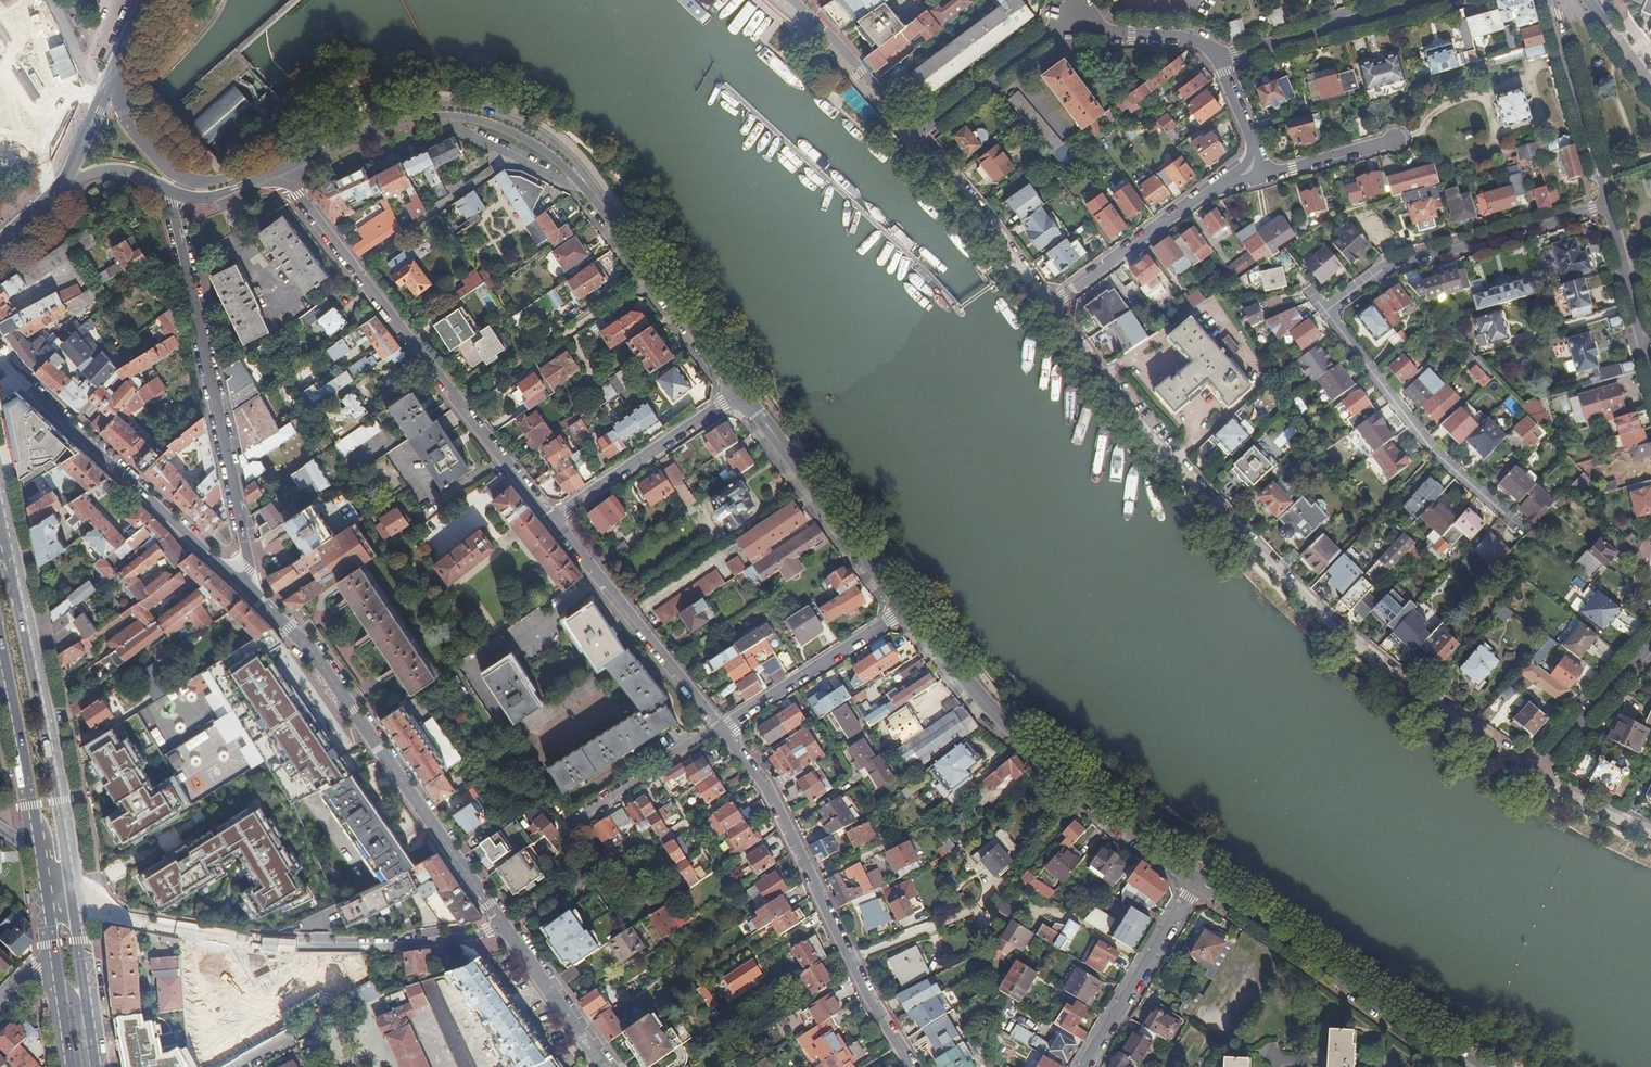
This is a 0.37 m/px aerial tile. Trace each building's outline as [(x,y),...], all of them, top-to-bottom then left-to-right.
[(839,0),(832,0),(826,4),(821,8),(841,31),(857,21),(839,0)] [(884,2),(887,0),(839,0),(857,21),(884,2)] [(1002,6),(919,69),(913,62),(924,54),(922,51),(921,52),(918,48),(880,76),(888,86),(911,69),(917,77),(929,93),(933,90),(1027,20),(1032,16),(1020,0),(998,0),(1002,6)] [(977,2),(976,0),(956,0),(932,19),(941,30),(977,2)] [(1503,22),(1515,19),(1517,26),(1537,21),(1531,0),(1496,0),(1499,10),(1503,22)] [(1627,1),(1629,1),(1629,3),(1631,3),(1644,9),(1648,0),(1627,0),(1627,1)] [(1644,9),(1642,13),(1650,17),(1650,0),(1648,0),(1644,9)] [(909,23),(895,5),(889,9),(884,2),(857,21),(879,46),(909,23)] [(13,76),(0,85),(0,104),(27,147),(54,129),(40,107),(58,96),(0,6),(0,56),(13,76)] [(1285,26),(1280,9),(1271,11),(1275,28),(1285,26)] [(1425,55),(1431,75),(1477,62),(1471,38),(1466,19),(1463,9),(1455,11),(1467,52),(1456,56),(1454,47),(1453,47),(1452,44),(1425,51),(1426,54),(1425,55)] [(941,30),(932,19),(925,10),(909,23),(879,46),(864,58),(875,70),(892,57),(892,56),(890,57),(889,55),(919,31),(927,41),(941,30)] [(1499,10),(1466,19),(1471,38),(1505,29),(1504,27),(1503,22),(1499,10)] [(1270,30),(1275,28),(1271,11),(1266,13),(1270,30)] [(1242,38),(1247,36),(1242,19),(1237,20),(1242,38)] [(969,66),(1028,21),(1027,20),(933,90),(934,92),(969,66)] [(1230,20),(1227,20),(1233,40),(1242,38),(1237,20),(1231,22),(1230,20)] [(1505,29),(1511,52),(1517,50),(1510,25),(1504,27),(1505,29)] [(1523,37),(1526,47),(1543,43),(1539,27),(1526,31),(1527,36),(1523,37)] [(1523,48),(1525,57),(1526,61),(1547,55),(1543,43),(1526,47),(1523,48)] [(1359,66),(1366,91),(1390,85),(1391,90),(1395,92),(1403,90),(1405,86),(1404,81),(1405,81),(1398,55),(1383,59),(1384,63),(1375,65),(1374,62),(1359,66)] [(1178,57),(1127,96),(1133,105),(1185,66),(1178,57)] [(1043,75),(1083,129),(1086,126),(1095,120),(1104,113),(1086,89),(1091,86),(1086,80),(1082,83),(1064,59),(1043,75)] [(206,147),(267,92),(265,91),(268,88),(252,70),(249,73),(248,71),(187,125),(206,147)] [(1354,71),(1307,84),(1312,101),(1322,98),(1322,99),(1342,94),(1342,92),(1348,91),(1350,98),(1360,95),(1359,88),(1354,71)] [(1176,98),(1181,104),(1207,84),(1200,75),(1179,91),(1181,94),(1176,98)] [(1285,100),(1287,100),(1295,97),(1287,76),(1277,81),(1276,80),(1256,89),(1264,107),(1272,103),(1274,108),(1275,110),(1277,110),(1279,109),(1279,108),(1279,106),(1277,101),(1284,98),(1285,100)] [(1495,96),(1504,128),(1531,120),(1522,88),(1495,96)] [(1187,106),(1193,115),(1213,100),(1207,92),(1187,106)] [(1062,145),(1019,93),(1008,102),(1017,113),(1026,123),(1051,153),(1052,152),(1062,145)] [(1277,101),(1279,106),(1288,103),(1287,100),(1285,100),(1284,98),(1277,101)] [(1213,100),(1193,115),(1200,123),(1219,109),(1213,100)] [(1290,106),(1292,113),(1307,109),(1305,102),(1290,106)] [(1026,123),(1017,113),(1006,122),(1014,132),(1026,123)] [(1176,128),(1166,115),(1157,122),(1161,127),(1167,135),(1173,130),(1176,128)] [(1290,134),(1294,146),(1317,139),(1311,116),(1288,122),(1287,123),(1285,126),(1287,133),(1290,134)] [(1103,132),(1095,120),(1086,126),(1095,138),(1103,132)] [(1157,122),(1146,130),(1150,135),(1161,127),(1157,122)] [(1130,126),(1124,130),(1131,141),(1137,137),(1130,126)] [(966,127),(953,137),(969,156),(982,144),(987,140),(987,136),(986,132),(982,129),(978,129),(975,131),(971,134),(966,127)] [(996,145),(997,145),(1009,136),(1005,130),(992,140),(996,145)] [(1177,136),(1173,130),(1167,135),(1171,141),(1177,136)] [(1191,143),(1205,162),(1212,156),(1215,159),(1224,152),(1210,134),(1202,140),(1200,137),(1191,143)] [(1573,147),(1570,136),(1542,143),(1543,147),(1541,147),(1543,152),(1545,152),(1546,155),(1560,151),(1573,147)] [(443,163),(462,154),(453,137),(427,150),(436,169),(449,195),(463,185),(455,170),(448,173),(443,163)] [(1061,166),(1072,160),(1076,157),(1065,142),(1062,145),(1052,152),(1061,166)] [(1518,152),(1518,155),(1520,162),(1526,161),(1532,159),(1537,157),(1546,155),(1545,152),(1543,152),(1541,147),(1543,147),(1542,143),(1530,146),(1518,152)] [(1014,168),(997,145),(996,145),(978,160),(982,166),(977,170),(984,179),(989,175),(995,182),(1014,168)] [(1573,147),(1560,151),(1568,181),(1581,177),(1573,147)] [(427,150),(401,162),(408,177),(431,166),(433,170),(436,169),(427,150)] [(1212,156),(1205,162),(1207,165),(1215,159),(1212,156)] [(1535,170),(1540,168),(1541,168),(1537,157),(1532,159),(1535,170)] [(1181,158),(1156,176),(1165,187),(1173,181),(1178,189),(1194,177),(1181,158)] [(425,211),(408,177),(401,162),(374,176),(381,190),(385,198),(406,187),(413,202),(408,204),(414,219),(425,211)] [(1433,167),(1386,180),(1392,198),(1437,186),(1438,185),(1433,167)] [(367,197),(381,190),(374,176),(369,178),(363,168),(317,190),(315,198),(334,223),(349,211),(351,214),(354,211),(348,204),(366,195),(367,197)] [(542,191),(534,188),(535,185),(538,180),(522,172),(504,169),(503,170),(531,213),(542,191)] [(531,213),(503,170),(495,176),(527,223),(528,224),(540,242),(547,237),(535,219),(531,213)] [(1526,196),(1520,174),(1508,178),(1511,188),(1478,198),(1483,217),(1516,207),(1514,199),(1526,196)] [(1379,175),(1346,184),(1351,203),(1384,194),(1379,175)] [(1165,187),(1156,176),(1139,188),(1151,205),(1161,199),(1162,200),(1170,195),(1165,187)] [(1129,184),(1113,196),(1119,205),(1129,218),(1145,206),(1129,184)] [(1006,201),(1022,222),(1040,208),(1044,206),(1029,185),(1006,201)] [(1476,217),(1470,196),(1460,198),(1457,189),(1446,192),(1454,223),(1476,217)] [(477,213),(485,208),(473,190),(456,202),(460,208),(458,209),(462,214),(464,212),(469,220),(458,227),(451,217),(443,222),(453,237),(480,218),(477,213)] [(1547,193),(1546,190),(1534,193),(1539,212),(1551,209),(1551,207),(1547,193)] [(1555,190),(1547,193),(1551,207),(1559,204),(1555,190)] [(1319,192),(1301,196),(1306,216),(1324,212),(1319,192)] [(1127,227),(1103,193),(1087,206),(1095,217),(1094,217),(1111,239),(1127,227)] [(1119,205),(1113,196),(1110,198),(1116,207),(1119,205)] [(1430,202),(1409,208),(1413,224),(1435,218),(1430,202)] [(571,231),(564,221),(562,222),(552,207),(535,219),(547,237),(553,246),(575,232),(573,229),(571,231)] [(400,228),(396,220),(390,208),(357,231),(364,240),(376,233),(381,241),(400,228)] [(1040,208),(1022,222),(1029,231),(1027,232),(1040,250),(1060,235),(1040,208)] [(1206,220),(1202,223),(1212,237),(1226,227),(1215,213),(1205,219),(1206,220)] [(326,276),(282,217),(261,232),(273,250),(272,251),(276,257),(281,264),(287,272),(289,271),(305,292),(326,276)] [(406,224),(403,217),(396,220),(400,228),(406,224)] [(578,230),(589,223),(587,219),(575,227),(578,230)] [(1282,220),(1258,236),(1259,238),(1272,257),(1277,254),(1274,249),(1293,237),(1282,220)] [(1369,245),(1352,226),(1331,245),(1350,265),(1358,259),(1357,258),(1371,246),(1369,245)] [(98,244),(88,227),(0,285),(0,329),(5,336),(31,321),(64,304),(82,294),(77,285),(57,294),(56,292),(14,315),(4,301),(26,286),(98,244)] [(1183,257),(1192,269),(1211,254),(1193,230),(1182,239),(1178,237),(1172,242),(1183,257)] [(381,241),(376,233),(364,240),(353,248),(359,256),(381,241)] [(139,247),(131,235),(125,240),(133,252),(139,247)] [(565,271),(591,253),(584,244),(581,246),(575,237),(552,253),(565,271)] [(1244,248),(1255,263),(1263,257),(1266,261),(1272,257),(1259,238),(1254,241),(1253,239),(1245,245),(1245,247),(1244,248)] [(1093,257),(1083,241),(1076,245),(1072,239),(1044,256),(1059,279),(1093,257)] [(1172,242),(1170,239),(1154,251),(1167,269),(1183,257),(1172,242)] [(97,286),(146,259),(146,258),(139,247),(133,252),(125,240),(112,249),(122,264),(94,280),(97,286)] [(1385,241),(1369,245),(1371,246),(1381,257),(1393,254),(1391,245),(1387,246),(1385,241)] [(1403,242),(1391,245),(1393,254),(1405,250),(1403,242)] [(1575,242),(1553,248),(1562,280),(1590,272),(1585,255),(1579,256),(1575,242)] [(1341,266),(1326,248),(1305,266),(1320,284),(1341,266)] [(1266,261),(1265,262),(1275,276),(1284,270),(1286,273),(1297,265),(1284,249),(1277,254),(1272,257),(1266,261)] [(430,284),(408,254),(394,264),(399,272),(394,276),(401,286),(406,282),(416,295),(430,284)] [(281,264),(276,257),(270,262),(275,269),(281,264)] [(1241,257),(1227,269),(1235,280),(1250,269),(1241,257)] [(1147,259),(1130,272),(1143,288),(1160,276),(1147,259)] [(580,298),(609,279),(596,261),(567,280),(580,298)] [(256,304),(252,296),(249,288),(247,289),(236,266),(211,277),(243,344),(267,332),(258,313),(260,312),(256,304)] [(1242,276),(1247,288),(1265,280),(1259,267),(1242,276)] [(454,303),(483,282),(475,270),(462,279),(466,285),(449,296),(451,298),(454,303)] [(1444,277),(1439,279),(1444,297),(1461,292),(1455,271),(1443,274),(1444,277)] [(1400,277),(1421,300),(1425,296),(1426,302),(1444,297),(1439,279),(1422,283),(1418,272),(1400,277)] [(1591,308),(1584,282),(1563,288),(1570,314),(1571,314),(1590,308),(1591,308)] [(1519,300),(1543,293),(1542,289),(1536,291),(1534,283),(1522,287),(1521,283),(1490,292),(1490,293),(1473,298),(1474,302),(1477,312),(1519,300)] [(500,293),(496,286),(492,289),(496,296),(500,293)] [(73,315),(98,298),(93,288),(82,294),(64,304),(68,310),(73,315)] [(1380,300),(1372,305),(1390,328),(1399,322),(1394,315),(1400,311),(1409,305),(1398,288),(1383,298),(1386,304),(1384,306),(1380,300)] [(556,289),(548,293),(554,307),(562,304),(556,289)] [(180,331),(173,308),(164,290),(154,296),(164,314),(159,318),(169,333),(165,336),(167,339),(173,336),(180,331)] [(1093,318),(1102,331),(1103,330),(1129,313),(1113,291),(1098,302),(1096,299),(1083,309),(1091,320),(1093,318)] [(1186,295),(1181,299),(1190,312),(1212,297),(1208,292),(1202,297),(1198,291),(1188,298),(1186,295)] [(263,300),(259,293),(252,296),(256,304),(263,300)] [(1279,297),(1265,301),(1267,309),(1281,304),(1279,297)] [(347,322),(333,305),(332,306),(326,298),(303,315),(310,324),(317,319),(330,336),(347,322)] [(454,303),(451,298),(444,302),(448,307),(454,303)] [(1477,312),(1474,302),(1454,309),(1455,311),(1460,317),(1477,312)] [(51,348),(37,330),(68,310),(64,304),(31,321),(5,336),(19,355),(23,361),(27,365),(35,374),(78,329),(81,326),(78,323),(74,326),(73,325),(59,339),(60,340),(51,348)] [(1254,304),(1246,306),(1248,311),(1243,313),(1246,318),(1251,329),(1263,324),(1262,323),(1263,320),(1261,317),(1263,316),(1262,313),(1260,311),(1258,308),(1256,309),(1254,304)] [(1375,344),(1392,330),(1390,328),(1372,305),(1372,304),(1355,318),(1375,344)] [(1239,314),(1235,308),(1230,309),(1235,316),(1239,314)] [(1590,308),(1571,314),(1573,321),(1592,315),(1590,308)] [(458,346),(476,334),(459,309),(434,326),(451,351),(458,346)] [(1394,315),(1399,322),(1405,318),(1400,311),(1394,315)] [(1460,317),(1455,311),(1448,313),(1450,320),(1460,317)] [(647,323),(640,313),(632,312),(619,320),(629,336),(647,323)] [(1129,313),(1103,330),(1109,339),(1112,338),(1124,356),(1137,347),(1148,340),(1129,313)] [(1501,314),(1475,321),(1479,337),(1487,335),(1490,346),(1509,340),(1501,314)] [(401,349),(387,331),(375,316),(349,334),(319,354),(324,362),(331,358),(333,361),(368,338),(377,352),(354,368),(353,367),(323,387),(319,381),(299,395),(309,410),(321,401),(329,396),(363,374),(401,349)] [(1620,317),(1606,321),(1610,332),(1623,328),(1620,317)] [(1251,329),(1246,318),(1238,322),(1245,332),(1251,329)] [(629,336),(619,320),(601,333),(611,347),(629,336)] [(1156,392),(1177,415),(1207,389),(1221,404),(1224,402),(1229,408),(1253,387),(1230,360),(1240,351),(1228,338),(1218,347),(1195,320),(1170,341),(1176,347),(1173,350),(1187,365),(1156,392)] [(1313,334),(1316,332),(1308,322),(1290,335),(1302,352),(1318,340),(1313,334)] [(491,324),(489,325),(504,349),(496,354),(497,357),(508,350),(491,324)] [(462,351),(472,367),(483,360),(486,364),(487,365),(498,357),(497,357),(496,354),(504,349),(489,325),(480,331),(484,337),(462,351)] [(674,357),(651,327),(632,339),(628,342),(650,373),(674,357)] [(92,357),(89,360),(88,359),(94,353),(86,345),(91,338),(88,334),(82,339),(78,334),(80,331),(78,329),(35,374),(57,393),(77,411),(89,399),(117,369),(132,361),(128,354),(121,358),(121,360),(114,365),(102,351),(94,359),(92,357)] [(173,336),(178,344),(186,339),(184,329),(180,331),(173,336)] [(111,335),(107,330),(99,336),(102,341),(111,335)] [(484,337),(480,331),(476,334),(458,346),(462,351),(484,337)] [(1403,335),(1398,339),(1406,348),(1410,344),(1403,335)] [(173,336),(167,339),(143,354),(132,361),(117,369),(89,399),(107,416),(96,429),(101,433),(117,416),(116,415),(135,392),(144,403),(146,402),(152,398),(162,391),(158,386),(148,393),(143,388),(140,385),(140,382),(139,380),(137,378),(135,377),(132,378),(128,382),(127,381),(113,396),(110,393),(117,385),(113,381),(120,375),(122,377),(128,374),(132,374),(168,353),(166,351),(178,344),(173,336)] [(1598,370),(1595,359),(1591,347),(1589,336),(1567,342),(1577,376),(1593,371),(1595,379),(1590,380),(1591,382),(1592,386),(1636,373),(1632,362),(1598,372),(1597,370),(1598,370)] [(1308,376),(1314,383),(1323,376),(1328,373),(1334,368),(1329,361),(1324,353),(1318,346),(1297,361),(1303,368),(1301,370),(1307,377),(1308,376)] [(467,377),(486,364),(483,360),(472,367),(462,351),(454,357),(467,377)] [(577,370),(567,354),(541,371),(542,373),(551,386),(577,370)] [(1404,359),(1418,374),(1423,369),(1409,354),(1404,359)] [(1418,374),(1404,359),(1402,357),(1388,370),(1402,385),(1409,378),(1411,380),(1418,374)] [(1475,359),(1472,362),(1476,367),(1490,382),(1493,379),(1475,359)] [(260,393),(237,360),(223,369),(229,378),(226,381),(233,411),(256,396),(260,393)] [(319,381),(307,362),(296,369),(286,376),(299,395),(319,381)] [(296,369),(292,363),(282,370),(286,376),(296,369)] [(1328,373),(1323,376),(1326,380),(1331,377),(1338,387),(1351,378),(1342,365),(1329,374),(1328,373)] [(691,388),(675,366),(657,379),(673,402),(691,388)] [(1490,382),(1476,367),(1469,373),(1483,388),(1490,382)] [(632,385),(622,371),(608,380),(610,383),(618,394),(619,394),(632,385)] [(1434,396),(1444,388),(1429,371),(1406,392),(1414,401),(1412,402),(1418,409),(1433,395),(1434,396)] [(551,386),(542,373),(538,377),(535,374),(519,385),(521,389),(513,394),(521,405),(524,403),(529,410),(555,392),(551,386)] [(618,394),(610,383),(600,390),(607,402),(618,394)] [(1434,396),(1422,407),(1436,424),(1444,416),(1442,414),(1459,399),(1446,386),(1444,388),(1434,396)] [(1586,421),(1588,429),(1615,421),(1626,418),(1623,410),(1624,410),(1617,387),(1579,398),(1586,421)] [(368,411),(353,390),(340,399),(345,405),(341,407),(348,416),(351,414),(355,420),(368,411)] [(1347,422),(1354,431),(1355,430),(1376,415),(1359,391),(1342,403),(1352,418),(1347,422)] [(156,450),(123,421),(131,413),(132,414),(145,404),(144,403),(135,392),(116,415),(117,416),(101,433),(124,453),(145,473),(171,448),(169,446),(181,436),(176,429),(167,438),(156,450)] [(434,423),(417,399),(415,400),(410,392),(384,410),(386,412),(388,411),(408,440),(434,423)] [(16,448),(22,477),(24,488),(47,473),(68,460),(63,451),(70,442),(51,424),(17,393),(6,399),(16,448)] [(610,406),(621,398),(619,394),(618,394),(607,402),(610,406)] [(273,425),(256,396),(233,411),(237,432),(243,454),(269,436),(265,430),(273,425)] [(331,402),(332,400),(329,396),(321,401),(324,405),(328,405),(331,402)] [(155,402),(152,398),(146,402),(149,406),(155,402)] [(589,414),(600,406),(602,405),(599,402),(597,401),(584,409),(584,411),(587,415),(589,414)] [(613,411),(610,406),(607,402),(602,405),(600,406),(605,414),(606,415),(613,411)] [(660,421),(646,402),(630,412),(631,413),(642,430),(643,432),(660,421)] [(1543,415),(1539,402),(1520,408),(1528,416),(1539,428),(1540,429),(1548,426),(1544,414),(1543,415)] [(1345,423),(1347,422),(1352,418),(1342,403),(1335,409),(1345,423)] [(594,421),(605,414),(600,406),(589,414),(594,421)] [(586,416),(581,409),(571,416),(572,417),(576,423),(581,419),(586,416)] [(1459,409),(1442,425),(1461,445),(1465,441),(1478,429),(1459,409)] [(623,442),(642,430),(631,413),(613,426),(615,429),(623,442)] [(553,438),(536,414),(527,421),(524,417),(519,422),(532,441),(530,442),(535,450),(553,438)] [(1235,415),(1230,420),(1231,422),(1232,420),(1249,438),(1253,434),(1252,432),(1254,430),(1245,421),(1242,423),(1235,415)] [(1376,415),(1355,430),(1369,449),(1390,433),(1376,415)] [(1626,418),(1615,421),(1620,437),(1640,431),(1635,415),(1626,418)] [(165,491),(189,512),(219,480),(218,478),(211,445),(204,417),(181,436),(169,446),(171,448),(145,473),(165,491)] [(257,459),(295,433),(291,427),(301,421),(298,417),(296,418),(269,436),(243,454),(239,456),(242,467),(245,466),(247,468),(248,465),(257,459)] [(340,458),(382,429),(373,417),(332,446),(340,458)] [(569,427),(576,423),(572,417),(561,424),(565,430),(566,429),(569,427)] [(1530,448),(1538,441),(1532,434),(1538,429),(1528,418),(1514,431),(1515,431),(1514,435),(1518,439),(1521,438),(1530,448)] [(587,428),(581,419),(576,423),(569,427),(570,430),(575,436),(587,428)] [(469,468),(437,420),(434,423),(408,440),(440,488),(444,485),(445,487),(449,484),(448,483),(469,468)] [(1214,438),(1230,455),(1232,456),(1250,439),(1249,438),(1232,420),(1231,422),(1230,420),(1214,436),(1215,437),(1214,438)] [(1478,429),(1465,441),(1471,448),(1477,454),(1484,461),(1492,453),(1506,439),(1487,420),(1478,429)] [(1280,448),(1297,432),(1291,425),(1274,441),(1280,448)] [(737,444),(725,426),(706,438),(709,443),(705,445),(715,460),(719,457),(719,456),(737,444)] [(1540,429),(1539,428),(1538,429),(1532,434),(1538,441),(1540,441),(1546,435),(1540,429)] [(626,447),(623,442),(615,429),(598,440),(609,457),(626,447)] [(1640,431),(1620,437),(1623,450),(1613,453),(1613,456),(1629,452),(1647,446),(1642,431),(1640,431)] [(1215,437),(1214,436),(1208,441),(1225,459),(1230,455),(1214,438),(1215,437)] [(573,455),(561,437),(543,448),(555,467),(567,459),(573,455)] [(1570,451),(1558,438),(1550,440),(1563,453),(1570,451)] [(68,460),(81,452),(75,447),(70,442),(63,451),(68,460)] [(1390,442),(1371,456),(1389,481),(1410,465),(1403,457),(1401,458),(1399,454),(1390,442)] [(1629,452),(1632,463),(1650,457),(1650,445),(1647,446),(1629,452)] [(1258,446),(1254,450),(1273,470),(1276,466),(1258,446)] [(590,460),(583,449),(576,453),(583,464),(590,460)] [(1233,468),(1234,468),(1253,488),(1273,470),(1254,450),(1253,449),(1233,468)] [(1591,462),(1589,453),(1575,457),(1570,451),(1563,453),(1565,455),(1576,466),(1591,462)] [(68,460),(47,473),(54,483),(69,473),(89,491),(92,490),(110,478),(98,468),(81,452),(68,460)] [(753,466),(743,452),(728,462),(738,476),(753,466)] [(407,485),(386,455),(373,464),(393,494),(407,485)] [(267,474),(257,459),(248,465),(247,468),(245,466),(242,467),(246,489),(256,481),(267,474)] [(330,484),(314,459),(290,475),(296,485),(300,490),(314,480),(321,490),(330,484)] [(585,485),(567,459),(555,467),(558,471),(555,474),(569,496),(585,485)] [(684,481),(673,465),(661,473),(672,489),(682,482),(684,481)] [(1507,477),(1511,473),(1504,467),(1493,479),(1499,485),(1507,477)] [(1249,492),(1253,488),(1234,468),(1230,472),(1249,492)] [(1511,473),(1507,477),(1508,478),(1499,486),(1519,504),(1534,487),(1515,469),(1511,473)] [(286,478),(283,473),(272,481),(274,486),(286,478)] [(490,490),(505,479),(500,473),(485,485),(490,490)] [(674,492),(672,489),(661,473),(639,488),(652,507),(674,492)] [(1571,487),(1580,495),(1592,483),(1583,474),(1571,487)] [(110,478),(92,490),(97,498),(117,485),(110,478)] [(211,507),(222,495),(219,480),(189,512),(204,527),(207,530),(224,545),(226,545),(228,545),(229,544),(231,543),(232,541),(232,539),(229,526),(224,504),(216,513),(211,507)] [(1282,480),(1274,487),(1289,502),(1296,495),(1292,490),(1293,489),(1294,487),(1294,485),(1293,483),(1291,484),(1288,485),(1287,486),(1282,480)] [(1403,507),(1417,521),(1420,518),(1435,502),(1443,493),(1429,480),(1410,501),(1410,500),(1403,507)] [(265,492),(263,488),(261,490),(256,481),(246,489),(249,504),(265,492)] [(696,504),(682,482),(672,489),(674,492),(686,510),(696,504)] [(61,483),(56,486),(58,488),(33,504),(28,507),(33,528),(56,513),(54,510),(51,512),(49,509),(55,505),(58,511),(64,508),(57,496),(63,492),(66,491),(61,483)] [(58,488),(56,486),(55,483),(30,500),(33,504),(58,488)] [(754,509),(746,497),(747,496),(738,483),(719,497),(721,500),(713,505),(718,513),(717,514),(716,519),(718,522),(722,523),(724,522),(730,531),(745,522),(742,517),(754,509)] [(1617,483),(1597,489),(1604,496),(1620,491),(1617,483)] [(1630,488),(1632,495),(1631,496),(1637,519),(1650,515),(1650,492),(1650,490),(1647,483),(1630,488)] [(1537,484),(1534,487),(1535,487),(1527,496),(1530,499),(1520,510),(1529,518),(1528,520),(1534,525),(1555,504),(1548,498),(1551,496),(1537,484)] [(1289,502),(1274,487),(1272,486),(1258,500),(1277,519),(1291,505),(1289,502)] [(550,535),(511,487),(493,502),(565,590),(583,576),(550,535)] [(69,504),(71,503),(63,492),(57,496),(64,508),(69,504)] [(360,518),(343,492),(317,509),(313,504),(310,505),(293,517),(286,522),(305,551),(302,554),(304,556),(355,522),(360,518)] [(1556,512),(1572,496),(1567,492),(1552,508),(1556,512)] [(77,514),(89,502),(83,496),(71,503),(69,504),(77,514)] [(627,515),(613,498),(606,503),(588,517),(603,535),(606,532),(612,528),(627,515)] [(1302,498),(1278,521),(1284,527),(1281,531),(1281,537),(1284,541),(1290,541),(1294,537),(1294,536),(1299,536),(1304,542),(1328,519),(1322,513),(1326,510),(1325,506),(1322,502),(1317,502),(1311,508),(1302,498)] [(293,517),(292,516),(297,512),(292,504),(280,512),(272,501),(260,510),(269,523),(262,528),(267,535),(286,522),(293,517)] [(85,522),(89,519),(88,518),(97,510),(89,502),(77,514),(85,522)] [(1442,538),(1459,520),(1450,513),(1448,515),(1435,502),(1420,518),(1442,538)] [(69,504),(64,508),(71,517),(66,521),(81,538),(83,537),(91,530),(85,522),(77,514),(69,504)] [(124,539),(97,510),(88,518),(89,519),(117,550),(154,520),(139,505),(126,519),(131,524),(130,525),(127,526),(122,530),(122,533),(126,537),(124,539)] [(794,505),(738,543),(740,546),(753,565),(768,555),(765,550),(806,522),(794,505)] [(1432,552),(1431,550),(1427,554),(1437,563),(1441,559),(1439,557),(1448,547),(1450,549),(1466,532),(1464,531),(1480,513),(1472,506),(1459,520),(1442,538),(1440,540),(1442,542),(1432,552)] [(393,534),(398,541),(408,534),(412,531),(407,524),(408,523),(397,508),(382,518),(384,522),(377,527),(386,540),(393,534)] [(40,565),(68,548),(60,538),(59,532),(62,522),(56,513),(33,528),(37,547),(40,565)] [(105,559),(117,550),(89,519),(85,522),(91,530),(83,537),(104,559),(98,564),(97,567),(107,579),(105,580),(96,586),(97,587),(95,589),(89,582),(50,612),(53,625),(78,606),(108,582),(117,575),(112,567),(105,559)] [(105,559),(112,567),(150,535),(153,538),(136,553),(137,555),(135,557),(137,559),(169,534),(163,529),(154,520),(117,550),(105,559)] [(377,555),(355,522),(304,556),(292,564),(283,568),(266,576),(267,577),(276,592),(310,569),(324,559),(332,570),(333,569),(340,580),(364,564),(377,555)] [(814,546),(826,538),(815,523),(768,555),(753,565),(746,570),(744,572),(753,586),(780,569),(786,577),(788,575),(797,570),(800,568),(795,559),(814,546)] [(1502,536),(1506,528),(1497,523),(1493,531),(1502,536)] [(448,585),(494,548),(480,530),(434,568),(448,585)] [(1526,536),(1525,537),(1537,546),(1542,540),(1530,531),(1526,536)] [(127,607),(115,594),(111,597),(124,614),(139,604),(160,589),(176,576),(167,572),(146,588),(137,576),(164,554),(176,569),(180,566),(184,570),(198,559),(192,554),(188,557),(179,547),(169,534),(137,559),(118,574),(128,587),(125,589),(132,598),(135,596),(137,599),(127,607)] [(1639,553),(1643,544),(1632,534),(1626,541),(1639,553)] [(1404,535),(1379,562),(1389,572),(1407,554),(1412,547),(1415,545),(1404,535)] [(1473,552),(1493,571),(1494,569),(1500,563),(1509,554),(1489,535),(1473,552)] [(1322,537),(1302,557),(1320,576),(1340,555),(1322,537)] [(816,550),(828,542),(826,538),(814,546),(816,550)] [(1586,552),(1575,565),(1591,578),(1603,566),(1605,569),(1617,556),(1601,541),(1589,554),(1586,552)] [(625,553),(620,546),(607,554),(608,555),(613,561),(625,553)] [(1412,547),(1407,554),(1417,564),(1423,558),(1412,547)] [(1293,551),(1282,561),(1289,568),(1300,558),(1293,551)] [(1342,557),(1327,573),(1337,582),(1333,587),(1342,596),(1361,576),(1342,557)] [(744,572),(746,570),(738,558),(727,565),(735,578),(744,572)] [(196,592),(157,620),(157,621),(164,632),(165,631),(200,605),(207,599),(200,590),(205,586),(215,574),(207,567),(198,559),(184,570),(200,584),(195,590),(196,592)] [(340,580),(333,569),(332,570),(324,559),(310,569),(317,580),(290,598),(294,604),(299,600),(302,605),(337,582),(340,580)] [(1375,588),(1389,572),(1379,562),(1366,575),(1362,579),(1373,589),(1375,588)] [(1502,575),(1508,568),(1500,563),(1494,569),(1502,575)] [(418,650),(374,587),(378,585),(364,564),(340,580),(337,582),(413,693),(439,675),(421,648),(418,650)] [(861,583),(847,567),(846,568),(849,572),(846,575),(843,570),(825,582),(829,588),(833,585),(840,597),(853,588),(861,583)] [(176,576),(160,589),(139,604),(124,614),(112,621),(97,631),(87,637),(90,642),(135,612),(140,619),(110,641),(116,650),(157,621),(157,620),(149,610),(186,582),(181,572),(176,576)] [(680,615),(702,600),(706,597),(725,584),(717,572),(662,609),(664,612),(657,616),(664,625),(680,615)] [(200,590),(207,599),(208,600),(212,595),(224,607),(230,613),(242,600),(230,588),(223,581),(215,574),(205,586),(200,590)] [(1362,579),(1340,603),(1350,614),(1353,611),(1373,589),(1362,579)] [(421,648),(378,585),(374,587),(418,650),(421,648)] [(863,602),(862,600),(863,599),(859,592),(857,593),(856,591),(855,591),(853,588),(840,597),(818,610),(825,621),(827,624),(863,602)] [(1373,589),(1353,611),(1359,615),(1354,620),(1359,626),(1378,606),(1372,600),(1380,592),(1375,588),(1373,589)] [(1620,611),(1596,591),(1577,614),(1601,634),(1620,611)] [(302,605),(299,600),(294,604),(290,598),(290,597),(284,601),(294,611),(300,607),(302,605)] [(242,600),(230,613),(258,638),(273,629),(257,614),(242,600)] [(708,621),(703,613),(708,609),(702,600),(680,615),(692,633),(708,621)] [(822,629),(819,625),(825,621),(818,610),(814,604),(787,621),(801,643),(822,629)] [(165,631),(170,637),(192,620),(200,633),(213,624),(200,605),(165,631)] [(625,650),(611,629),(609,630),(592,605),(588,608),(586,605),(581,608),(582,610),(567,621),(590,656),(593,654),(601,667),(605,664),(625,650)] [(55,635),(84,613),(78,606),(53,625),(54,630),(55,635)] [(220,620),(230,613),(224,607),(215,613),(220,620)] [(1504,609),(1495,619),(1500,623),(1510,613),(1504,609)] [(1377,610),(1370,618),(1386,633),(1393,625),(1377,610)] [(55,635),(57,643),(70,633),(69,631),(76,625),(86,638),(87,637),(97,631),(84,613),(55,635)] [(220,620),(215,613),(211,616),(216,622),(220,620)] [(1412,613),(1392,635),(1407,649),(1428,627),(1412,613)] [(116,650),(102,660),(106,666),(114,660),(119,667),(165,632),(164,632),(157,621),(116,650)] [(775,634),(769,624),(766,626),(772,636),(775,634)] [(1568,653),(1579,660),(1597,638),(1579,624),(1561,645),(1559,647),(1568,653)] [(1447,658),(1458,647),(1446,636),(1450,632),(1441,625),(1419,649),(1426,656),(1430,652),(1437,658),(1443,663),(1447,658)] [(741,656),(766,640),(770,637),(764,628),(758,632),(758,631),(734,646),(741,656)] [(790,657),(775,634),(772,636),(770,637),(766,640),(770,646),(773,652),(780,663),(790,657)] [(1380,636),(1372,644),(1378,649),(1387,639),(1384,636),(1380,636)] [(60,655),(62,667),(86,652),(84,650),(92,645),(90,642),(87,637),(86,638),(60,655)] [(178,647),(182,645),(177,639),(173,642),(178,648),(178,647)] [(1529,662),(1537,668),(1555,644),(1548,639),(1529,662)] [(759,668),(752,657),(765,649),(770,646),(766,640),(741,656),(724,667),(734,684),(759,668)] [(151,653),(157,662),(159,661),(178,648),(173,642),(172,642),(173,643),(164,649),(163,646),(151,653)] [(724,667),(741,656),(734,646),(707,664),(707,665),(703,667),(709,676),(724,667)] [(773,652),(770,646),(765,649),(768,655),(773,652)] [(889,646),(871,658),(882,674),(899,662),(889,646)] [(159,661),(163,666),(177,657),(176,655),(181,651),(178,647),(178,648),(159,661)] [(1479,647),(1459,671),(1478,687),(1498,664),(1479,647)] [(668,697),(629,648),(625,650),(605,664),(637,703),(640,709),(593,738),(548,767),(564,792),(593,774),(676,721),(664,700),(668,697)] [(327,787),(352,775),(269,651),(240,670),(307,768),(312,764),(327,787)] [(1550,677),(1568,690),(1586,666),(1579,660),(1568,653),(1550,677)] [(601,667),(593,654),(590,656),(598,669),(601,667)] [(763,692),(754,677),(758,675),(764,671),(768,677),(781,669),(774,658),(759,668),(734,684),(720,693),(723,698),(734,692),(736,687),(746,702),(763,692)] [(882,674),(871,658),(853,669),(864,685),(882,674)] [(1443,663),(1437,658),(1435,661),(1443,668),(1450,661),(1447,658),(1443,663)] [(534,694),(510,659),(485,676),(502,702),(500,703),(515,725),(523,720),(533,712),(539,709),(531,696),(534,694)] [(796,667),(792,661),(787,664),(791,670),(796,667)] [(1529,662),(1519,673),(1560,702),(1568,690),(1550,677),(1537,668),(1529,662)] [(918,663),(900,675),(903,681),(922,668),(918,663)] [(152,665),(138,674),(156,702),(170,693),(152,665)] [(531,732),(600,686),(592,673),(542,706),(539,709),(533,712),(523,720),(531,732)] [(766,689),(758,675),(754,677),(763,692),(766,689)] [(188,685),(194,695),(209,686),(203,676),(188,685)] [(895,691),(887,697),(891,704),(897,711),(936,685),(931,677),(899,697),(895,691)] [(849,695),(844,688),(838,692),(839,693),(828,700),(823,693),(809,703),(820,720),(849,701),(851,700),(852,700),(849,695)] [(98,689),(70,707),(73,718),(83,711),(102,698),(106,695),(104,692),(102,694),(98,689)] [(856,690),(849,695),(852,700),(860,695),(856,690)] [(868,699),(863,692),(860,695),(852,700),(851,700),(853,703),(870,729),(875,725),(897,711),(891,704),(880,711),(873,715),(870,710),(864,701),(868,699)] [(542,706),(534,694),(531,696),(539,709),(542,706)] [(419,714),(428,709),(419,695),(410,700),(419,714)] [(102,698),(83,711),(95,729),(114,717),(102,698)] [(943,708),(949,716),(961,707),(955,700),(943,708)] [(1513,722),(1527,706),(1523,704),(1519,709),(1520,710),(1508,724),(1522,737),(1526,733),(1513,722)] [(1528,705),(1527,706),(1513,722),(1526,733),(1532,738),(1547,721),(1528,705)] [(450,741),(439,726),(433,717),(425,723),(423,720),(416,725),(403,706),(380,721),(395,742),(406,757),(415,770),(425,785),(443,772),(462,760),(456,752),(457,751),(450,741)] [(876,706),(870,710),(873,715),(880,711),(876,706)] [(795,707),(777,718),(788,734),(789,737),(790,739),(798,734),(795,729),(805,723),(795,707)] [(846,707),(834,715),(837,719),(832,722),(838,732),(843,729),(850,739),(862,732),(846,707)] [(966,737),(978,728),(961,707),(949,716),(893,754),(893,755),(909,777),(919,769),(966,737)] [(908,711),(890,723),(902,743),(921,732),(908,711)] [(788,734),(777,718),(759,729),(769,745),(788,734)] [(1648,732),(1620,718),(1608,741),(1637,756),(1648,732)] [(455,738),(444,722),(439,726),(450,741),(455,738)] [(103,819),(121,848),(194,804),(177,775),(159,786),(147,767),(151,765),(134,736),(130,739),(122,724),(85,746),(122,807),(103,819)] [(893,754),(875,725),(870,729),(888,758),(893,755),(893,754)] [(790,739),(772,750),(780,762),(774,766),(782,777),(775,780),(779,788),(795,778),(816,764),(825,758),(807,728),(798,734),(790,739)] [(470,755),(457,736),(455,738),(450,741),(457,751),(456,752),(462,760),(470,755)] [(964,743),(980,763),(982,761),(966,741),(964,743)] [(850,751),(862,771),(866,768),(880,789),(894,780),(880,758),(875,761),(864,742),(850,751)] [(964,743),(930,770),(950,797),(972,780),(967,773),(980,763),(964,743)] [(1589,756),(1584,753),(1572,776),(1579,779),(1580,778),(1582,780),(1581,781),(1589,784),(1589,783),(1613,796),(1614,795),(1616,797),(1620,791),(1621,792),(1628,780),(1627,779),(1627,778),(1628,777),(1629,775),(1628,773),(1629,770),(1632,772),(1636,765),(1618,755),(1618,756),(1616,755),(1612,763),(1593,753),(1592,754),(1590,753),(1589,756)] [(714,776),(700,754),(690,760),(704,782),(714,776)] [(1014,759),(984,782),(992,792),(1004,782),(1003,781),(1011,775),(1016,782),(1028,773),(1015,757),(1014,759)] [(704,782),(690,760),(661,779),(670,791),(678,786),(674,780),(685,773),(695,788),(704,782)] [(816,764),(795,778),(812,804),(834,790),(816,764)] [(930,770),(927,772),(948,798),(950,797),(930,770)] [(456,790),(443,772),(425,785),(438,803),(456,790)] [(321,790),(384,882),(393,878),(409,870),(415,866),(417,866),(352,775),(327,787),(321,790)] [(726,794),(714,776),(704,782),(716,800),(726,794)] [(729,784),(733,789),(744,782),(741,776),(729,784)] [(716,800),(704,782),(695,788),(707,806),(716,800)] [(479,796),(474,788),(463,796),(468,804),(472,801),(479,796)] [(636,804),(645,798),(648,796),(644,790),(631,798),(635,804),(636,804)] [(645,798),(636,804),(646,820),(655,814),(645,798)] [(824,828),(830,836),(844,830),(858,823),(841,798),(820,812),(825,819),(829,825),(824,828)] [(251,928),(314,899),(296,878),(304,874),(257,799),(135,875),(159,912),(229,873),(225,867),(236,861),(251,888),(236,899),(251,928)] [(485,819),(472,801),(468,804),(454,814),(460,824),(462,823),(468,831),(485,819)] [(762,802),(749,810),(753,816),(765,809),(762,802)] [(636,826),(645,820),(646,820),(636,804),(635,804),(626,810),(636,826)] [(744,823),(739,816),(732,805),(723,810),(735,828),(744,823)] [(554,825),(546,814),(546,811),(545,809),(544,808),(542,807),(540,807),(537,809),(552,827),(554,825)] [(558,835),(552,827),(537,809),(527,817),(534,825),(530,828),(535,834),(530,838),(533,844),(545,836),(550,842),(558,835)] [(739,816),(744,823),(749,819),(753,816),(749,810),(749,809),(739,816)] [(630,822),(623,810),(593,829),(594,830),(591,832),(598,843),(601,841),(608,853),(623,843),(616,831),(630,822)] [(716,830),(721,837),(726,834),(735,828),(723,810),(714,816),(721,827),(716,830)] [(667,832),(655,814),(646,820),(645,820),(657,839),(667,832)] [(820,822),(824,828),(829,825),(825,819),(820,822)] [(510,831),(519,824),(516,820),(497,834),(501,840),(511,833),(510,831)] [(751,833),(747,827),(744,823),(735,828),(746,845),(755,839),(754,838),(751,833)] [(848,835),(855,849),(876,838),(869,824),(848,835)] [(1068,853),(1086,833),(1076,824),(1064,836),(1067,839),(1061,846),(1064,849),(1068,853)] [(726,834),(729,839),(735,848),(731,850),(730,854),(734,860),(749,850),(746,845),(735,828),(726,834)] [(530,842),(519,829),(506,840),(510,844),(505,849),(512,858),(530,842)] [(676,841),(669,830),(667,832),(657,839),(664,848),(674,842),(676,841)] [(996,838),(973,858),(979,865),(982,863),(995,877),(1016,860),(1010,853),(1016,847),(1009,839),(1009,836),(1008,833),(1006,832),(1003,831),(1000,831),(998,833),(996,835),(996,838)] [(755,839),(746,845),(749,850),(762,841),(758,835),(754,838),(755,839)] [(808,847),(814,858),(821,854),(824,859),(826,860),(828,859),(829,857),(838,852),(830,836),(808,847)] [(687,850),(680,838),(676,841),(674,842),(681,853),(687,850)] [(725,841),(731,850),(735,848),(729,839),(725,841)] [(681,853),(674,842),(664,848),(676,867),(686,860),(681,853)] [(909,843),(897,849),(906,868),(919,862),(909,843)] [(545,862),(532,845),(525,850),(538,867),(545,862)] [(942,850),(946,856),(950,854),(945,848),(942,850)] [(747,860),(759,877),(774,866),(763,849),(747,860)] [(896,873),(906,868),(897,849),(887,854),(896,873)] [(1064,849),(1046,868),(1064,884),(1081,864),(1068,853),(1064,849)] [(544,875),(538,867),(525,850),(514,858),(499,869),(504,876),(503,877),(511,888),(513,887),(518,895),(544,875)] [(1102,881),(1113,889),(1130,870),(1118,860),(1119,860),(1110,853),(1108,856),(1103,852),(1092,867),(1105,878),(1102,881)] [(436,888),(438,892),(439,892),(459,885),(438,853),(417,866),(415,866),(419,872),(417,874),(423,884),(434,876),(441,887),(436,888)] [(1043,854),(1039,859),(1045,864),(1048,861),(1045,858),(1046,857),(1043,854)] [(700,883),(686,860),(676,867),(690,889),(700,883)] [(720,860),(716,863),(719,868),(724,865),(720,860)] [(857,876),(865,892),(866,895),(874,892),(867,878),(860,864),(846,871),(850,879),(857,876)] [(1121,896),(1122,903),(1126,899),(1127,897),(1149,910),(1154,902),(1158,904),(1170,886),(1149,872),(1150,870),(1143,865),(1121,896)] [(1089,871),(1102,881),(1105,878),(1092,867),(1089,871)] [(408,892),(409,896),(420,891),(409,870),(393,878),(400,894),(408,892)] [(879,872),(867,878),(874,892),(880,889),(885,886),(886,886),(879,872)] [(757,887),(761,894),(751,900),(757,908),(766,902),(768,905),(788,892),(776,874),(757,887)] [(1034,881),(1026,874),(1018,882),(1028,888),(1034,882),(1034,881)] [(839,877),(838,875),(830,879),(839,896),(834,899),(839,909),(866,895),(865,892),(862,894),(859,888),(852,891),(852,890),(847,892),(839,877)] [(384,882),(339,904),(349,925),(409,896),(408,892),(400,894),(393,878),(384,882)] [(908,882),(902,885),(917,913),(923,910),(920,906),(915,905),(912,899),(914,895),(908,882)] [(1055,894),(1034,882),(1028,888),(1050,901),(1055,894)] [(459,885),(439,892),(462,925),(484,918),(459,885)] [(888,892),(885,886),(880,889),(890,907),(891,906),(899,922),(917,913),(902,885),(888,892)] [(431,886),(420,892),(424,898),(435,893),(431,886)] [(864,923),(868,932),(891,922),(887,913),(884,915),(878,901),(874,902),(871,895),(857,901),(866,922),(864,923)] [(794,909),(784,896),(757,914),(759,918),(753,922),(755,925),(754,925),(757,930),(758,929),(759,931),(772,923),(791,911),(794,909)] [(1005,905),(1000,914),(1010,920),(1015,911),(1005,905)] [(679,929),(664,907),(649,917),(664,939),(669,936),(679,929)] [(1085,922),(1107,935),(1116,921),(1096,909),(1085,922)] [(1131,909),(1113,938),(1134,951),(1152,921),(1131,909)] [(570,961),(574,966),(590,955),(599,949),(587,932),(586,933),(570,911),(570,912),(545,929),(551,938),(550,942),(564,961),(570,961)] [(791,911),(772,923),(781,937),(806,921),(799,911),(793,915),(791,911)] [(16,957),(31,941),(30,929),(14,913),(0,927),(6,933),(0,938),(0,941),(16,957)] [(682,919),(686,925),(694,919),(690,914),(682,919)] [(1023,952),(1033,934),(1013,921),(1008,930),(1006,929),(994,949),(997,951),(1010,958),(1016,948),(1023,952)] [(1037,936),(1061,951),(1068,940),(1072,943),(1081,928),(1070,921),(1061,936),(1044,925),(1037,936)] [(1220,962),(1231,944),(1223,940),(1225,937),(1215,931),(1213,934),(1201,927),(1195,936),(1197,937),(1190,949),(1199,954),(1198,957),(1208,963),(1204,969),(1212,974),(1220,962)] [(143,1016),(143,1010),(136,932),(115,929),(107,935),(110,966),(112,989),(115,1020),(143,1016)] [(180,939),(162,936),(161,943),(171,945),(174,948),(180,947),(180,939)] [(685,960),(669,936),(664,939),(667,944),(671,950),(680,963),(685,960)] [(794,951),(806,971),(820,963),(827,959),(816,936),(794,951)] [(1068,940),(1061,951),(1063,952),(1066,953),(1069,948),(1072,943),(1068,940)] [(621,961),(609,943),(599,949),(590,955),(603,973),(621,961)] [(664,956),(671,950),(667,944),(659,949),(664,956)] [(1101,944),(1087,966),(1102,975),(1110,962),(1114,964),(1120,955),(1101,944)] [(887,957),(900,982),(922,971),(909,945),(887,957)] [(468,970),(481,960),(476,953),(463,947),(455,948),(468,970)] [(1010,958),(997,951),(995,955),(1010,965),(1013,961),(1010,958)] [(4,972),(3,970),(10,962),(0,952),(0,976),(4,972)] [(420,953),(406,955),(409,976),(426,974),(425,962),(431,961),(430,952),(420,953)] [(310,957),(285,965),(293,991),(338,978),(331,957),(312,963),(310,957)] [(898,983),(900,982),(887,957),(885,958),(898,983)] [(183,976),(181,959),(153,962),(154,973),(177,971),(178,976),(159,978),(162,1007),(163,1014),(185,1010),(183,976)] [(223,974),(235,1003),(253,996),(247,980),(264,973),(258,960),(223,974)] [(339,960),(339,980),(363,981),(363,961),(339,960)] [(447,976),(454,986),(457,985),(464,994),(463,995),(465,998),(463,999),(468,1005),(469,1004),(471,1007),(473,1006),(487,1025),(485,1026),(486,1028),(489,1027),(502,1046),(501,1046),(502,1047),(501,1048),(503,1050),(501,1052),(505,1058),(507,1056),(509,1059),(510,1058),(516,1066),(540,1066),(547,1064),(553,1059),(481,960),(468,970),(447,976)] [(806,971),(800,975),(814,998),(824,991),(822,987),(824,985),(831,981),(820,963),(806,971)] [(1000,992),(1020,1004),(1038,975),(1018,963),(1000,992)] [(749,965),(728,978),(736,991),(757,977),(749,965)] [(1068,994),(1090,1007),(1095,1000),(1093,998),(1102,983),(1074,966),(1063,983),(1068,986),(1065,992),(1068,994)] [(433,980),(420,984),(429,1005),(457,1066),(473,1066),(433,980)] [(372,981),(348,995),(350,999),(356,997),(359,997),(357,999),(361,1006),(379,996),(372,981)] [(420,984),(406,988),(408,993),(407,994),(415,1011),(429,1005),(420,984)] [(588,1016),(606,1005),(596,991),(578,1002),(586,1014),(588,1016)] [(922,1028),(946,1013),(952,1010),(941,991),(907,1012),(918,1030),(922,1028)] [(1187,1006),(1196,1011),(1203,999),(1194,994),(1187,1006)] [(814,1018),(808,1022),(805,1024),(810,1032),(818,1028),(829,1021),(842,1013),(832,996),(809,1010),(814,1018)] [(261,1036),(286,1023),(274,1000),(249,1013),(261,1036)] [(395,1005),(390,1008),(393,1014),(377,1021),(384,1040),(387,1039),(399,1066),(428,1066),(407,1022),(415,1018),(409,1006),(408,1006),(406,1001),(395,1005)] [(216,1033),(197,1041),(205,1059),(256,1036),(249,1021),(229,1030),(216,1002),(204,1007),(216,1033)] [(1067,1007),(1056,1026),(1085,1043),(1089,1036),(1076,1029),(1088,1010),(1078,1004),(1073,1011),(1067,1007)] [(1187,1006),(1184,1004),(1180,1011),(1192,1018),(1196,1011),(1187,1006)] [(608,1012),(610,1011),(606,1005),(588,1016),(593,1022),(608,1012)] [(143,1010),(143,1016),(154,1015),(163,1014),(162,1007),(143,1010)] [(803,1014),(808,1022),(814,1018),(809,1010),(803,1014)] [(610,1011),(608,1012),(614,1020),(616,1019),(610,1011)] [(1154,1011),(1144,1028),(1168,1043),(1178,1026),(1154,1011)] [(624,1032),(616,1019),(614,1020),(608,1012),(593,1022),(601,1033),(608,1043),(621,1034),(624,1032)] [(940,1056),(963,1041),(946,1013),(922,1028),(927,1035),(927,1036),(930,1034),(933,1038),(930,1040),(940,1056)] [(115,1020),(123,1066),(198,1066),(185,1046),(163,1053),(154,1015),(143,1016),(115,1020)] [(621,1034),(644,1066),(651,1066),(683,1045),(672,1029),(663,1035),(649,1015),(624,1032),(621,1034)] [(836,1032),(829,1021),(818,1028),(835,1056),(846,1049),(842,1042),(839,1044),(833,1033),(836,1032)] [(193,1032),(198,1041),(215,1031),(210,1022),(193,1032)] [(1018,1023),(1012,1033),(1045,1055),(1052,1045),(1018,1023)] [(10,1056),(19,1047),(27,1039),(15,1027),(14,1028),(12,1026),(0,1038),(0,1046),(10,1056)] [(810,1032),(803,1036),(810,1047),(816,1044),(822,1054),(819,1055),(824,1063),(835,1056),(818,1028),(810,1032)] [(1355,1046),(1353,1045),(1354,1031),(1330,1030),(1328,1066),(1354,1066),(1355,1046)] [(1129,1060),(1139,1066),(1153,1043),(1135,1032),(1121,1055),(1129,1060)] [(1047,1059),(1061,1066),(1065,1066),(1078,1047),(1061,1037),(1047,1059)] [(869,1051),(874,1058),(889,1049),(885,1041),(869,1051)] [(969,1058),(973,1056),(963,1041),(940,1056),(935,1059),(940,1066),(976,1066),(969,1058)] [(856,1044),(846,1049),(835,1056),(842,1066),(853,1066),(849,1059),(861,1052),(856,1044)] [(19,1047),(10,1056),(6,1060),(8,1062),(13,1066),(39,1066),(19,1047)] [(0,1054),(0,1066),(4,1066),(8,1062),(6,1060),(0,1054)] [(1119,1054),(1111,1066),(1125,1066),(1129,1060),(1121,1055),(1119,1054)] [(817,1066),(842,1066),(835,1056),(824,1063),(817,1066)] [(1044,1057),(1038,1066),(1061,1066),(1047,1059),(1044,1057)] [(540,1066),(559,1066),(553,1059),(547,1064),(540,1066)] [(1225,1059),(1224,1066),(1249,1066),(1250,1060),(1225,1059)]
